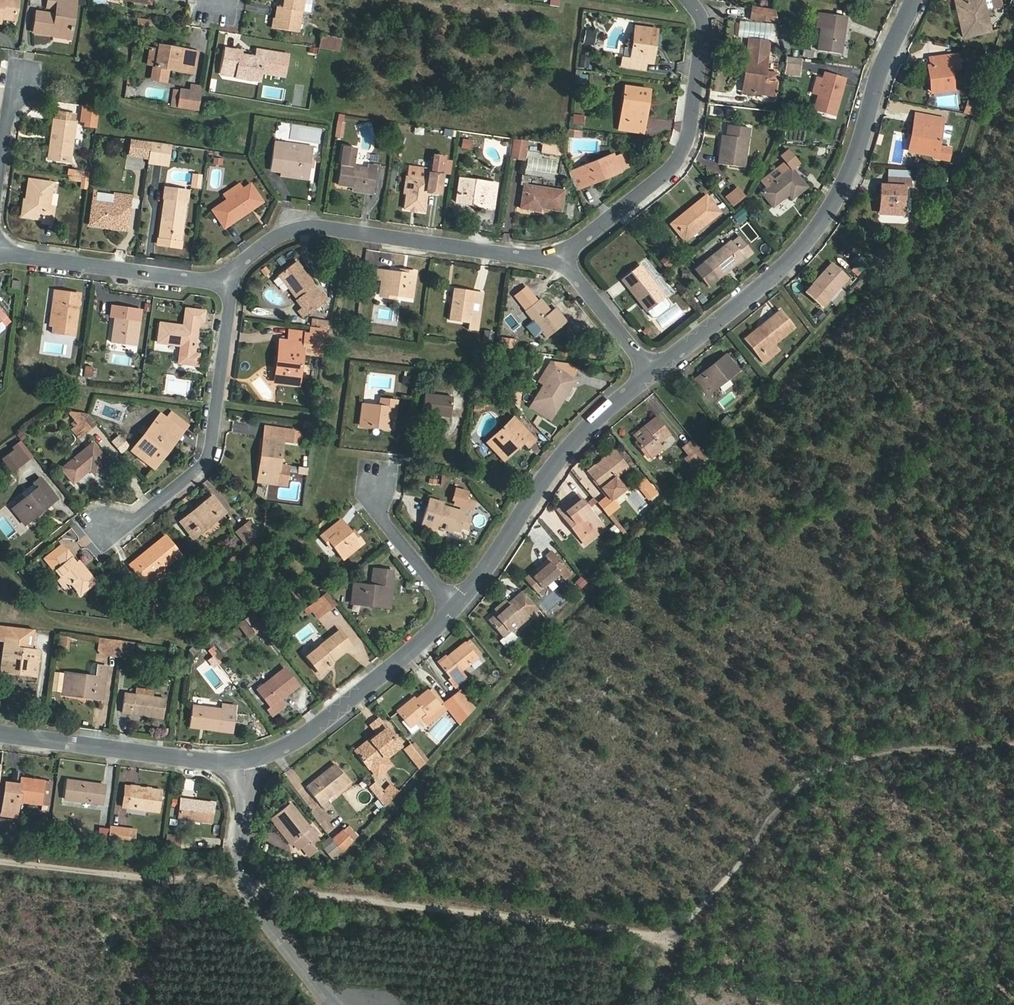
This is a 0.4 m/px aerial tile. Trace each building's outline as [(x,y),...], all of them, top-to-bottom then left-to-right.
[(11,20),(14,1),(5,0),(0,0),(0,19),(11,20)] [(31,34),(51,36),(51,33),(69,35),(74,3),(56,0),(54,16),(35,13),(31,34)] [(276,29),(299,33),(304,0),(285,0),(284,8),(279,8),(277,18),(276,29)] [(961,25),(967,24),(963,5),(964,4),(963,0),(955,0),(961,25)] [(964,36),(991,30),(986,6),(984,0),(963,0),(964,4),(963,5),(967,24),(961,25),(964,36)] [(775,8),(750,5),(748,18),(779,23),(775,8)] [(848,20),(822,16),(820,28),(825,29),(822,52),(844,55),(848,20)] [(135,18),(134,28),(148,30),(149,20),(135,18)] [(773,24),(737,21),(736,37),(771,40),(773,24)] [(658,32),(636,29),(632,61),(624,59),(622,67),(646,71),(647,64),(653,65),(658,32)] [(582,44),(593,45),(594,31),(583,30),(582,44)] [(338,52),(340,38),(319,35),(317,49),(338,52)] [(769,45),(752,43),(750,56),(768,58),(769,45)] [(157,67),(160,50),(160,47),(153,46),(151,66),(157,67)] [(172,52),(160,50),(157,67),(156,80),(168,81),(170,69),(196,72),(198,52),(172,48),(172,52)] [(225,50),(223,67),(238,69),(238,77),(260,80),(261,73),(285,76),(288,56),(257,51),(256,59),(241,57),(241,52),(225,50)] [(803,50),(803,58),(813,58),(813,50),(803,50)] [(995,53),(987,52),(983,66),(990,68),(995,53)] [(961,68),(959,54),(931,58),(932,66),(929,66),(930,80),(933,80),(935,93),(955,90),(952,70),(961,68)] [(577,69),(586,70),(588,57),(579,55),(577,69)] [(768,58),(750,56),(748,75),(753,76),(751,93),(775,96),(777,84),(770,83),(771,76),(766,75),(768,58)] [(802,58),(787,56),(786,68),(800,69),(802,58)] [(238,69),(223,67),(222,75),(238,77),(238,69)] [(848,78),(827,72),(825,79),(819,78),(814,93),(820,95),(815,111),(836,117),(848,78)] [(778,76),(771,76),(770,83),(777,84),(778,76)] [(275,97),(276,89),(259,87),(258,95),(275,97)] [(624,88),(619,116),(628,118),(627,126),(643,129),(649,92),(624,88)] [(184,94),(182,108),(200,111),(202,96),(184,94)] [(972,116),(976,104),(969,101),(965,114),(972,116)] [(794,105),(782,104),(781,114),(793,115),(794,105)] [(85,123),(85,127),(96,129),(98,110),(84,107),(81,122),(85,123)] [(52,121),(50,136),(55,137),(52,160),(70,162),(75,124),(73,124),(74,116),(57,113),(56,122),(52,121)] [(571,114),(570,124),(583,126),(584,115),(571,114)] [(928,116),(919,114),(918,122),(927,123),(928,116)] [(628,118),(619,116),(618,124),(627,126),(628,118)] [(946,119),(928,116),(927,123),(921,122),(919,131),(922,132),(920,141),(917,140),(916,149),(939,154),(938,157),(951,160),(953,148),(941,146),(942,139),(944,128),(946,119)] [(335,139),(341,141),(344,123),(338,122),(335,139)] [(918,122),(912,152),(938,157),(939,154),(916,149),(917,140),(920,141),(922,132),(919,131),(921,122),(918,122)] [(728,125),(727,135),(727,142),(720,142),(717,164),(746,169),(752,129),(728,125)] [(950,140),(952,129),(944,128),(942,139),(950,140)] [(564,137),(581,140),(582,133),(569,131),(564,137)] [(131,157),(149,159),(151,143),(133,140),(131,157)] [(511,141),(508,160),(522,162),(525,143),(511,141)] [(151,143),(149,159),(148,163),(165,165),(168,145),(151,143)] [(540,145),(525,143),(524,153),(539,155),(540,145)] [(555,147),(540,145),(539,155),(560,159),(555,147)] [(270,169),(291,172),(310,175),(313,154),(274,147),(270,169)] [(344,148),(338,185),(352,187),(364,189),(365,186),(372,188),(375,167),(367,166),(366,171),(353,169),(356,150),(344,148)] [(808,189),(793,171),(800,165),(787,150),(780,156),(788,165),(775,175),(780,181),(764,194),(776,208),(790,197),(794,201),(808,189)] [(626,167),(621,156),(612,160),(617,171),(626,167)] [(222,166),(222,159),(212,158),(212,165),(222,166)] [(443,159),(432,158),(430,171),(429,176),(427,176),(426,180),(405,177),(404,177),(403,185),(402,194),(404,194),(402,209),(422,212),(424,194),(438,196),(443,159)] [(618,175),(612,159),(568,178),(575,194),(593,186),(592,183),(609,176),(610,179),(618,175)] [(430,171),(407,167),(405,177),(426,180),(427,176),(429,176),(430,171)] [(67,171),(67,181),(76,180),(75,170),(67,171)] [(310,175),(291,172),(291,177),(309,181),(310,175)] [(200,189),(202,175),(192,174),(191,188),(200,189)] [(593,186),(610,179),(609,176),(592,183),(593,186)] [(456,201),(464,203),(465,198),(476,200),(475,205),(485,206),(486,199),(493,200),(495,183),(459,178),(456,201)] [(26,181),(24,191),(30,192),(29,201),(23,201),(21,217),(40,219),(40,225),(49,226),(51,209),(46,208),(49,185),(26,181)] [(239,183),(223,195),(226,200),(243,188),(239,183)] [(212,209),(222,226),(231,221),(233,224),(251,212),(249,208),(260,201),(250,184),(212,209)] [(881,184),(879,204),(884,204),(884,215),(904,216),(906,185),(881,184)] [(364,189),(352,187),(351,192),(371,195),(372,188),(365,186),(364,189)] [(564,192),(525,186),(522,210),(541,213),(542,209),(561,212),(564,192)] [(732,208),(745,196),(735,186),(723,197),(732,208)] [(164,199),(185,202),(186,191),(165,188),(164,199)] [(92,201),(91,213),(96,213),(95,225),(127,229),(131,197),(116,195),(115,204),(92,201)] [(720,213),(706,195),(687,210),(690,213),(675,225),(687,239),(720,213)] [(164,199),(158,240),(179,243),(185,202),(164,199)] [(249,208),(251,212),(262,205),(260,201),(249,208)] [(741,208),(731,217),(738,225),(748,216),(741,208)] [(690,213),(687,210),(670,224),(685,242),(687,239),(675,225),(690,213)] [(231,221),(222,226),(224,230),(233,224),(231,221)] [(754,255),(740,238),(733,243),(747,260),(754,255)] [(747,260),(733,243),(706,265),(719,282),(747,260)] [(704,263),(695,270),(709,287),(717,280),(704,263)] [(296,265),(279,278),(299,304),(316,291),(296,265)] [(849,278),(834,265),(809,293),(823,306),(849,278)] [(623,281),(638,300),(640,298),(649,309),(664,297),(640,267),(623,281)] [(381,281),(380,289),(391,291),(390,300),(395,301),(395,297),(412,299),(416,272),(407,271),(406,275),(400,274),(377,271),(375,280),(381,281)] [(18,290),(19,281),(11,281),(10,290),(18,290)] [(391,291),(380,289),(379,299),(390,300),(391,291)] [(477,291),(457,289),(453,320),(472,323),(471,329),(480,330),(482,313),(474,312),(477,291)] [(316,291),(299,304),(304,310),(320,297),(316,291)] [(482,313),(485,292),(477,291),(474,312),(482,313)] [(78,296),(53,293),(51,306),(55,306),(51,336),(73,338),(78,296)] [(326,304),(320,297),(304,310),(299,313),(305,321),(326,304)] [(541,297),(537,300),(549,313),(553,310),(541,297)] [(649,309),(646,311),(652,318),(657,318),(669,309),(670,305),(664,297),(649,309)] [(638,300),(646,311),(649,309),(640,298),(638,300)] [(549,313),(537,300),(526,310),(547,336),(566,321),(556,308),(553,310),(549,313)] [(134,347),(137,321),(138,311),(110,308),(108,318),(114,318),(111,344),(134,347)] [(201,311),(187,309),(186,320),(183,320),(182,329),(160,326),(157,345),(179,347),(177,365),(196,367),(197,357),(192,356),(197,321),(200,321),(201,311)] [(747,340),(761,356),(774,346),(794,329),(780,313),(747,340)] [(4,316),(0,320),(0,324),(2,327),(8,322),(4,316)] [(309,326),(328,329),(329,322),(311,319),(309,326)] [(484,330),(481,339),(490,342),(493,333),(484,330)] [(288,347),(283,346),(282,354),(277,353),(275,370),(278,370),(276,386),(298,389),(300,371),(297,370),(298,359),(302,360),(304,351),(323,353),(325,342),(306,339),(289,337),(288,347)] [(516,350),(517,339),(499,338),(498,349),(516,350)] [(774,346),(761,356),(768,363),(780,353),(774,346)] [(738,372),(725,356),(694,380),(708,397),(738,372)] [(552,420),(582,373),(574,368),(555,366),(554,367),(551,366),(541,383),(546,386),(533,408),(552,420)] [(36,371),(35,382),(52,383),(53,372),(36,371)] [(451,398),(423,395),(421,415),(449,418),(451,398)] [(397,401),(379,399),(378,406),(361,404),(358,428),(394,431),(397,401)] [(161,411),(154,417),(159,422),(132,449),(149,466),(163,452),(169,445),(176,438),(170,432),(177,426),(182,432),(189,425),(175,411),(168,417),(161,411)] [(80,434),(87,442),(99,432),(91,421),(72,417),(69,420),(80,434)] [(159,422),(154,417),(128,445),(132,449),(159,422)] [(656,417),(645,426),(649,431),(638,440),(652,459),(664,449),(660,444),(671,436),(656,417)] [(487,442),(500,456),(509,449),(512,451),(523,441),(527,446),(533,440),(513,419),(487,442)] [(170,432),(176,438),(182,432),(177,426),(170,432)] [(649,431),(645,426),(634,435),(638,440),(649,431)] [(272,430),(264,429),(263,439),(271,440),(272,430)] [(271,440),(263,439),(260,457),(262,458),(260,475),(258,475),(257,483),(276,485),(282,443),(291,444),(293,433),(272,430),(271,440)] [(82,446),(87,442),(80,434),(76,437),(82,446)] [(118,434),(109,441),(120,454),(129,446),(118,434)] [(684,459),(691,466),(703,452),(692,439),(683,446),(686,449),(685,449),(689,456),(684,459)] [(110,465),(91,443),(59,469),(72,485),(88,472),(94,477),(110,465)] [(7,464),(18,455),(21,452),(19,449),(5,461),(7,464)] [(509,449),(500,456),(503,459),(512,451),(509,449)] [(21,452),(18,455),(27,467),(31,464),(21,452)] [(628,470),(614,454),(588,475),(608,496),(612,500),(624,489),(616,480),(628,470)] [(27,467),(18,455),(7,464),(16,475),(27,467)] [(289,464),(289,472),(305,474),(306,466),(289,464)] [(286,487),(288,470),(279,469),(276,485),(286,487)] [(648,498),(656,492),(644,476),(636,482),(648,498)] [(39,478),(32,485),(34,488),(22,498),(9,509),(23,527),(36,516),(33,512),(39,507),(43,511),(48,506),(57,500),(55,497),(39,478)] [(34,488),(32,485),(19,495),(22,498),(34,488)] [(452,486),(448,505),(471,510),(473,499),(465,497),(467,489),(452,486)] [(596,537),(606,529),(578,496),(567,505),(558,512),(564,519),(570,515),(580,527),(575,532),(581,538),(586,545),(596,537)] [(612,500),(608,496),(600,505),(608,515),(618,507),(612,500)] [(213,498),(195,511),(198,514),(190,520),(188,517),(180,523),(193,539),(220,518),(217,514),(222,510),(213,498)] [(434,522),(441,525),(462,531),(464,528),(470,530),(473,518),(467,516),(468,513),(447,507),(447,503),(430,498),(423,524),(432,527),(434,522)] [(33,512),(36,516),(43,511),(39,507),(33,512)] [(198,514),(195,511),(188,517),(190,520),(198,514)] [(570,515),(564,519),(575,532),(580,527),(570,515)] [(248,520),(239,527),(250,540),(258,533),(248,520)] [(321,538),(326,545),(329,542),(332,547),(344,560),(364,544),(357,537),(354,539),(351,535),(341,522),(321,538)] [(250,540),(239,527),(235,530),(245,544),(250,540)] [(129,566),(139,578),(145,573),(150,578),(163,568),(179,554),(164,537),(149,550),(150,552),(146,556),(143,554),(129,566)] [(63,545),(46,559),(56,570),(58,569),(61,566),(56,560),(66,552),(67,551),(63,545)] [(77,564),(66,552),(56,560),(61,566),(58,569),(64,575),(61,577),(60,578),(68,587),(72,584),(81,594),(96,582),(85,569),(82,571),(77,564)] [(572,573),(557,556),(550,563),(548,561),(526,579),(537,593),(559,574),(564,580),(572,573)] [(145,573),(139,578),(147,587),(165,572),(163,568),(150,578),(145,573)] [(352,583),(350,599),(369,600),(369,606),(388,608),(391,573),(376,572),(374,585),(352,583)] [(510,633),(538,609),(523,593),(509,605),(508,603),(496,613),(497,615),(489,622),(503,639),(500,642),(506,649),(516,639),(515,638),(510,633)] [(155,598),(140,601),(142,612),(157,609),(155,598)] [(509,605),(506,600),(493,611),(497,615),(496,613),(508,603),(509,605)] [(245,619),(255,634),(263,628),(251,614),(245,619)] [(510,633),(515,638),(535,620),(530,616),(510,633)] [(248,639),(255,634),(245,619),(238,625),(248,639)] [(5,640),(0,672),(18,675),(19,671),(35,673),(38,652),(31,651),(21,650),(24,630),(0,627),(0,639),(5,640)] [(33,632),(24,630),(21,650),(31,651),(33,632)] [(337,632),(305,658),(318,674),(351,648),(337,632)] [(222,651),(231,643),(225,635),(216,643),(222,651)] [(121,643),(106,641),(104,656),(119,658),(121,643)] [(134,660),(136,645),(121,643),(119,658),(134,660)] [(479,660),(466,646),(441,667),(453,681),(451,683),(457,691),(468,682),(462,674),(479,660)] [(102,699),(106,669),(97,668),(95,679),(64,675),(62,694),(102,699)] [(284,671),(273,680),(275,684),(261,697),(270,710),(268,712),(272,718),(286,707),(281,702),(298,688),(284,671)] [(275,684),(273,680),(258,692),(261,697),(275,684)] [(154,691),(138,689),(137,695),(153,697),(154,691)] [(431,691),(427,693),(439,708),(443,705),(431,691)] [(408,719),(414,726),(426,716),(427,719),(439,708),(427,693),(417,701),(419,705),(416,708),(410,701),(397,712),(404,721),(408,719)] [(137,695),(125,694),(122,713),(163,718),(165,699),(137,695)] [(468,716),(474,710),(461,695),(454,701),(468,716)] [(419,705),(417,701),(413,699),(410,701),(416,708),(419,705)] [(447,707),(461,724),(468,716),(454,701),(447,707)] [(221,710),(192,706),(189,727),(216,731),(217,728),(219,729),(221,729),(224,727),(224,726),(234,727),(236,706),(222,705),(221,710)] [(369,723),(378,733),(384,727),(376,719),(369,723)] [(408,719),(404,721),(410,729),(414,726),(408,719)] [(372,761),(376,765),(384,772),(392,765),(385,756),(399,745),(384,727),(378,733),(370,739),(372,742),(360,753),(361,754),(361,756),(360,757),(364,762),(366,760),(369,764),(372,761)] [(372,742),(370,739),(357,750),(360,753),(372,742)] [(401,749),(417,768),(428,759),(411,740),(401,749)] [(349,782),(334,766),(306,788),(320,806),(349,782)] [(40,805),(43,783),(18,780),(17,787),(3,785),(0,805),(0,814),(13,816),(15,802),(40,805)] [(100,785),(66,781),(63,800),(101,805),(103,790),(100,789),(100,785)] [(378,798),(385,792),(376,782),(370,788),(378,798)] [(157,790),(126,786),(123,809),(155,812),(157,790)] [(392,786),(385,792),(378,798),(385,806),(398,792),(392,786)] [(211,804),(180,800),(178,819),(209,824),(211,804)] [(276,819),(278,821),(297,844),(300,842),(306,850),(322,837),(316,829),(313,831),(291,807),(276,819)] [(297,844),(278,821),(273,825),(292,848),(297,844)] [(358,836),(350,827),(344,832),(353,841),(358,836)] [(106,843),(116,844),(118,829),(108,828),(106,843)] [(343,852),(353,841),(344,832),(334,841),(343,852)] [(164,849),(177,850),(178,836),(165,834),(164,849)] [(319,842),(325,853),(333,849),(327,838),(319,842)] [(300,842),(297,844),(304,851),(306,850),(300,842)]
